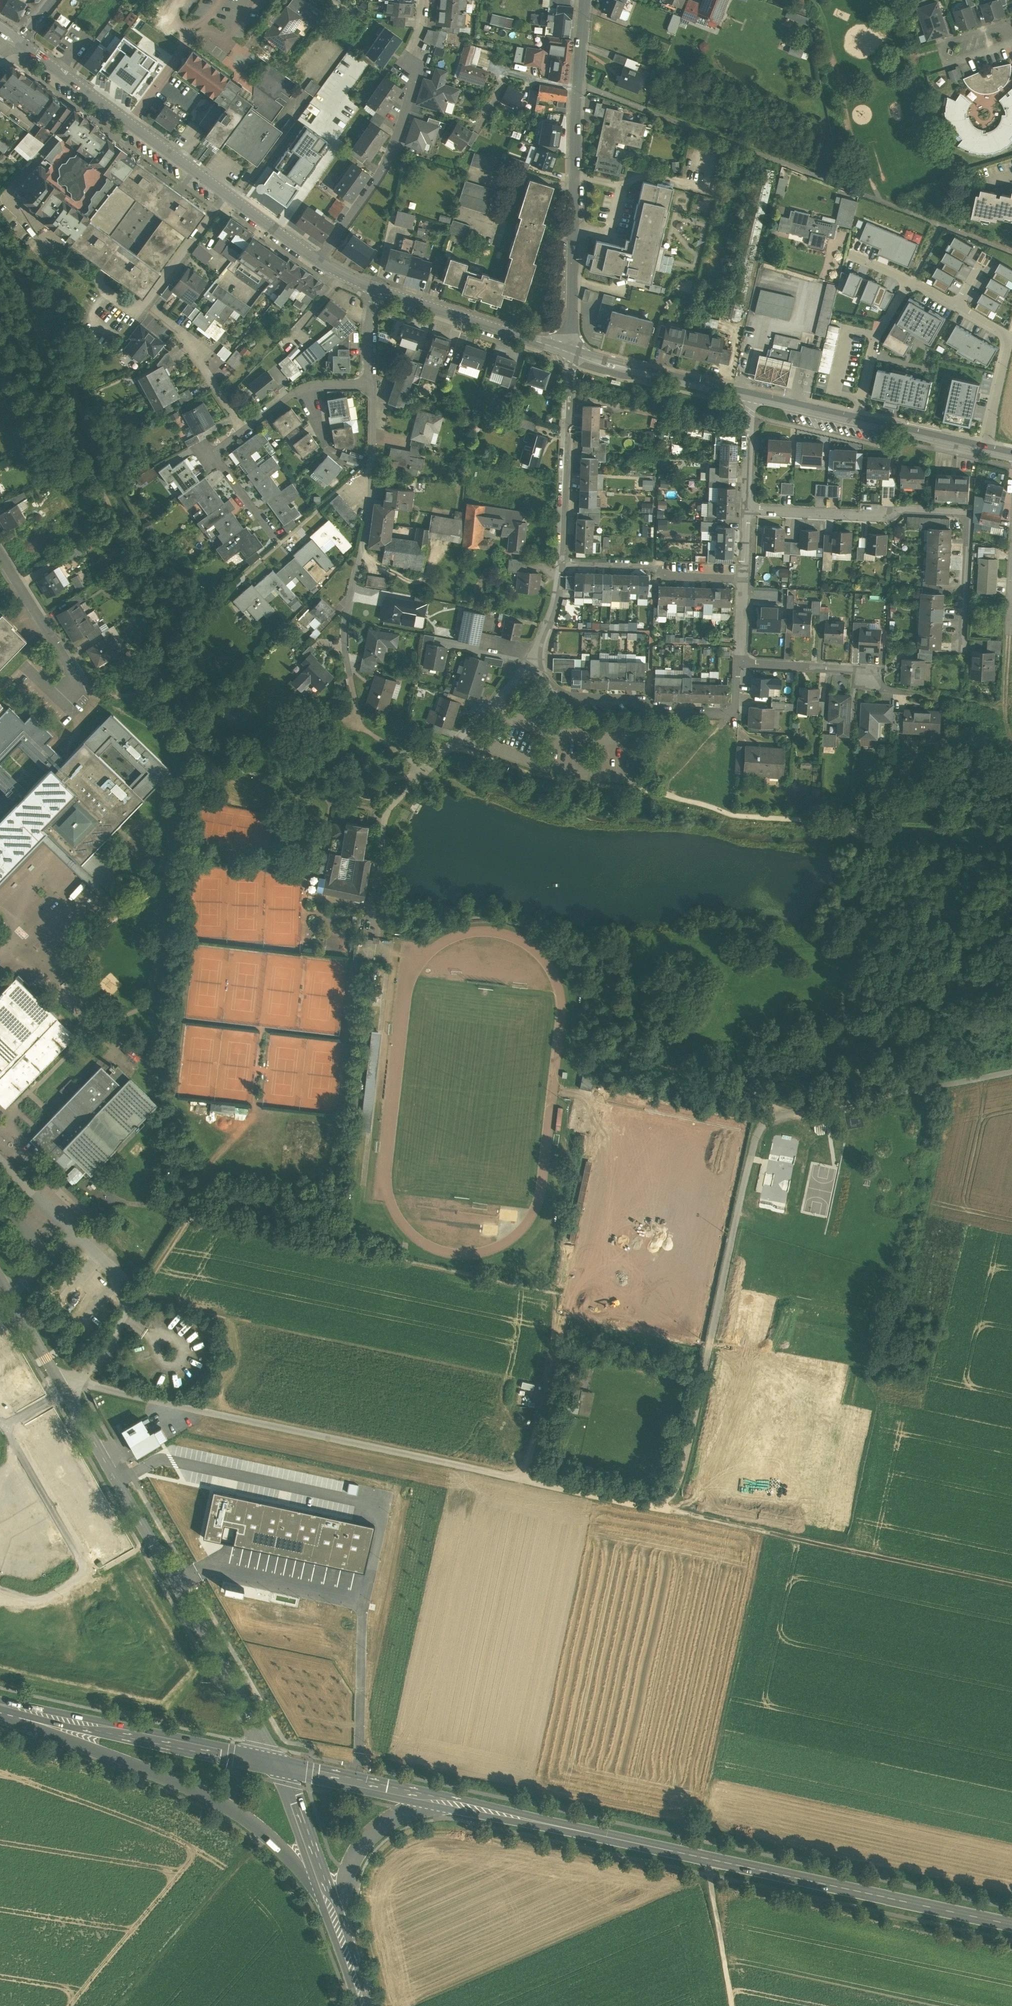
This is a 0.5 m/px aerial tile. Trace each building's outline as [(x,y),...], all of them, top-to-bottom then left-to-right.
[(19,0),(7,0),(1,12),(16,20),(25,3),(20,0),(19,0)] [(287,7),(313,25),(321,13),(302,0),(292,0),(287,7)] [(439,9),(463,11),(464,0),(440,0),(439,9)] [(548,7),(556,8),(557,5),(557,0),(549,0),(548,7)] [(602,11),(619,18),(624,3),(617,0),(606,0),(602,11)] [(701,5),(688,0),(681,17),(695,22),(698,15),(697,14),(701,5)] [(724,0),(703,0),(701,5),(697,14),(698,15),(707,18),(706,19),(708,19),(709,19),(718,23),(719,19),(722,18),(724,14),(723,11),(727,1),(724,0)] [(982,5),(987,20),(1004,15),(999,0),(998,0),(982,5)] [(410,3),(387,1),(386,14),(405,15),(409,16),(410,3)] [(937,3),(918,9),(928,40),(947,33),(937,3)] [(568,7),(557,5),(556,8),(555,16),(556,16),(571,18),(573,7),(568,7)] [(271,29),(265,36),(286,52),(297,37),(292,33),(302,18),(287,7),(274,24),(271,29)] [(969,7),(955,12),(961,29),(976,24),(970,7),(969,7)] [(270,8),(260,21),(266,26),(270,21),(276,12),(270,8)] [(463,11),(439,9),(438,24),(442,24),(454,25),(460,26),(462,26),(463,11)] [(130,11),(123,19),(130,25),(137,16),(130,11)] [(788,11),(786,17),(809,26),(807,18),(788,11)] [(548,15),(531,13),(530,23),(546,25),(547,20),(548,15)] [(672,13),(669,23),(677,26),(680,15),(672,13)] [(493,15),(491,23),(512,28),(513,20),(493,15)] [(707,18),(698,15),(695,22),(706,26),(708,19),(706,19),(707,18)] [(571,18),(556,16),(556,21),(555,21),(553,35),(569,37),(571,18)] [(274,24),(270,21),(266,26),(271,29),(274,24)] [(54,22),(43,36),(55,45),(66,31),(54,22)] [(454,25),(442,24),(441,31),(453,33),(454,25)] [(386,26),(367,51),(383,63),(402,38),(386,26)] [(103,29),(96,39),(101,43),(108,33),(103,29)] [(433,30),(427,29),(427,31),(423,40),(428,43),(433,30)] [(439,32),(433,30),(428,43),(435,46),(439,32)] [(549,54),(555,55),(551,80),(566,83),(572,40),(547,36),(546,43),(550,44),(549,54)] [(110,55),(99,70),(132,94),(156,61),(124,37),(110,55)] [(790,53),(801,58),(806,46),(794,41),(790,53)] [(476,47),(465,43),(459,64),(462,65),(459,77),(483,84),(487,72),(474,68),(475,64),(471,63),(476,47)] [(98,45),(84,65),(96,74),(99,70),(110,55),(98,45)] [(520,62),(523,47),(516,45),(513,60),(520,62)] [(542,51),(527,48),(525,63),(539,66),(542,51)] [(230,78),(193,50),(187,58),(186,58),(183,58),(181,60),(182,64),(177,72),(214,99),(217,101),(224,91),(233,98),(237,92),(238,93),(242,87),(230,78)] [(627,57),(616,53),(613,59),(625,64),(627,57)] [(988,74),(986,75),(984,74),(983,74),(983,73),(982,72),(981,71),(963,78),(964,79),(965,82),(967,84),(968,85),(970,87),(972,89),(974,90),(977,92),(980,93),(984,93),(987,94),(991,93),(993,93),(996,92),(999,90),(1000,90),(999,88),(1002,85),(1003,87),(1006,85),(1008,82),(1009,79),(1010,76),(1011,74),(1011,71),(1011,69),(1011,67),(1011,63),(992,67),(992,69),(992,70),(991,72),(991,73),(991,74),(990,75),(990,74),(988,74)] [(270,64),(246,98),(254,105),(251,108),(272,124),(299,86),(270,64)] [(32,80),(13,66),(10,66),(0,78),(0,98),(4,100),(7,100),(9,97),(17,102),(32,80)] [(640,73),(624,66),(620,76),(621,76),(618,83),(637,91),(641,82),(637,81),(640,73)] [(948,71),(952,81),(963,77),(959,67),(948,71)] [(448,71),(436,68),(432,81),(443,85),(448,71)] [(386,75),(366,103),(376,110),(383,114),(402,87),(386,75)] [(432,81),(424,79),(416,104),(443,112),(447,100),(455,102),(459,90),(443,85),(432,81)] [(32,80),(17,102),(36,117),(53,95),(54,94),(35,80),(33,80),(32,80)] [(321,87),(311,80),(304,90),(314,97),(321,87)] [(567,90),(540,85),(538,92),(537,100),(547,101),(548,98),(558,99),(557,106),(566,107),(565,107),(567,90)] [(523,95),(508,87),(501,101),(518,109),(521,103),(519,102),(523,95)] [(956,101),(948,97),(947,98),(948,98),(947,106),(946,106),(946,112),(945,112),(945,113),(946,120),(945,120),(946,121),(949,129),(948,129),(949,130),(954,137),(954,138),(959,135),(963,139),(958,146),(959,146),(959,145),(966,149),(970,150),(969,151),(970,152),(977,153),(977,154),(978,154),(984,154),(985,155),(986,154),(992,153),(992,154),(993,154),(993,153),(1000,151),(1000,152),(1001,151),(1006,147),(1007,148),(1008,147),(1011,142),(1011,140),(1011,139),(1011,137),(1011,89),(1008,92),(1010,95),(1008,97),(1006,94),(1000,100),(1002,103),(1003,106),(1004,108),(1005,110),(1006,110),(1006,115),(1002,115),(1002,116),(1002,117),(1002,119),(1001,121),(1000,124),(998,126),(996,128),(995,129),(993,130),(990,131),(986,132),(987,133),(983,133),(983,130),(980,129),(977,128),(975,127),(975,126),(973,125),(972,123),(971,121),(970,120),(969,117),(967,117),(966,114),(967,114),(967,112),(968,109),(969,107),(970,105),(972,103),(961,92),(960,93),(960,94),(956,101)] [(538,92),(530,90),(528,103),(536,104),(537,100),(538,92)] [(972,90),(967,94),(972,100),(977,96),(972,90)] [(238,93),(237,92),(233,98),(224,91),(217,101),(199,125),(224,143),(225,142),(253,163),(257,166),(281,133),(249,110),(253,104),(238,93)] [(73,110),(53,95),(36,117),(55,131),(56,131),(73,110)] [(161,107),(163,109),(155,120),(170,131),(180,117),(184,111),(180,108),(167,99),(161,107)] [(608,109),(602,107),(603,103),(597,102),(594,114),(606,117),(608,109)] [(306,108),(316,116),(320,111),(310,103),(306,108)] [(545,106),(536,104),(535,111),(543,113),(545,106)] [(557,106),(556,106),(555,113),(565,114),(566,108),(566,107),(557,106)] [(73,110),(56,131),(60,134),(79,148),(80,149),(91,158),(90,160),(95,164),(100,168),(109,175),(119,182),(136,161),(126,153),(127,151),(115,142),(107,136),(106,137),(100,133),(99,130),(97,128),(97,125),(91,121),(88,121),(88,119),(78,111),(74,109),(73,110)] [(602,135),(615,138),(629,141),(629,143),(639,145),(641,136),(639,136),(642,125),(620,120),(622,112),(608,109),(606,117),(602,135)] [(383,114),(376,110),(373,115),(382,122),(385,116),(383,114)] [(382,122),(373,115),(369,121),(371,122),(378,127),(382,122)] [(55,131),(36,117),(33,121),(40,127),(52,135),(55,131)] [(445,123),(428,118),(426,123),(438,127),(443,129),(445,123)] [(426,123),(414,119),(406,144),(419,149),(421,143),(424,141),(432,144),(438,127),(426,123)] [(378,127),(371,122),(352,149),(355,151),(366,158),(369,160),(387,133),(378,127)] [(561,125),(543,122),(539,143),(557,146),(561,125)] [(471,132),(456,123),(448,137),(457,143),(455,146),(461,150),(465,143),(472,133),(471,132)] [(320,152),(328,142),(304,125),(275,166),(279,169),(277,173),(274,171),(263,185),(262,184),(261,184),(259,184),(258,185),(258,186),(258,188),(258,189),(260,190),(262,190),(263,189),(286,206),(299,188),(295,186),(298,183),(301,185),(322,154),(320,152)] [(52,135),(40,127),(34,136),(44,144),(52,135)] [(478,134),(472,130),(471,132),(472,133),(465,143),(471,146),(478,134)] [(34,136),(28,132),(19,143),(34,155),(44,144),(34,136)] [(611,156),(615,138),(602,135),(597,154),(598,154),(595,169),(619,175),(623,159),(611,156)] [(60,140),(45,156),(53,162),(53,161),(52,158),(57,152),(60,152),(63,148),(62,147),(61,141),(60,140)] [(224,143),(220,149),(248,170),(253,163),(225,142),(224,143)] [(34,155),(19,143),(8,156),(22,168),(34,155)] [(557,146),(539,143),(538,148),(555,154),(557,146)] [(538,148),(537,147),(531,164),(550,170),(556,154),(555,154),(538,148)] [(91,158),(80,149),(75,156),(70,157),(66,162),(65,162),(62,163),(59,168),(60,175),(58,178),(59,182),(61,184),(66,183),(67,185),(68,189),(71,192),(72,197),(73,197),(76,200),(80,199),(84,194),(84,190),(86,186),(84,173),(88,169),(93,168),(95,164),(90,160),(91,158)] [(366,158),(355,151),(352,155),(362,163),(366,158)] [(503,162),(474,153),(470,165),(499,174),(503,162)] [(528,163),(518,159),(516,166),(526,169),(528,163)] [(143,292),(202,212),(170,188),(142,168),(143,166),(136,161),(119,182),(72,241),(70,243),(81,250),(82,248),(108,267),(143,292)] [(353,163),(334,189),(350,201),(369,174),(353,163)] [(38,165),(17,188),(17,191),(20,194),(23,194),(26,197),(24,199),(23,200),(24,200),(46,178),(45,177),(50,172),(49,168),(46,168),(41,164),(38,165)] [(101,190),(97,191),(91,198),(93,199),(89,205),(89,209),(87,212),(85,213),(91,217),(119,182),(109,175),(106,179),(107,182),(101,190)] [(774,193),(782,195),(786,178),(778,176),(774,193)] [(24,200),(47,217),(64,196),(66,193),(46,178),(24,200)] [(520,216),(542,223),(553,186),(529,179),(517,215),(520,216)] [(673,182),(662,180),(661,182),(657,181),(656,184),(671,188),(673,182)] [(494,190),(465,181),(457,205),(486,214),(494,190)] [(643,181),(638,203),(637,203),(633,219),(634,219),(629,240),(626,239),(624,247),(596,240),(593,254),(590,265),(589,270),(651,284),(654,270),(660,271),(665,248),(659,247),(664,226),(665,226),(669,210),(668,210),(673,188),(671,188),(656,184),(643,181)] [(1003,194),(1002,197),(998,196),(998,193),(982,190),(981,195),(978,195),(973,218),(982,220),(982,218),(998,221),(999,218),(1006,219),(1007,217),(1011,219),(1011,196),(1003,194)] [(64,196),(47,217),(44,221),(72,241),(91,217),(85,213),(64,196)] [(858,201),(842,198),(837,222),(839,223),(839,224),(852,227),(858,201)] [(336,199),(327,212),(335,218),(344,205),(336,199)] [(333,225),(306,206),(295,223),(322,241),(333,225)] [(811,214),(795,210),(795,211),(790,210),(789,217),(781,216),(777,229),(789,232),(789,230),(792,220),(808,223),(810,216),(811,214)] [(415,215),(397,211),(394,224),(411,229),(415,215)] [(542,223),(520,216),(508,255),(511,256),(532,262),(544,223),(542,223)] [(808,223),(792,220),(789,230),(812,236),(810,243),(824,246),(826,236),(827,236),(828,229),(833,230),(835,222),(810,216),(808,223)] [(242,225),(230,217),(218,235),(221,237),(213,248),(221,254),(228,245),(232,239),(242,225)] [(861,233),(866,221),(859,218),(854,231),(861,233)] [(470,226),(452,220),(448,232),(466,238),(470,226)] [(920,244),(868,221),(860,241),(880,249),(878,255),(909,268),(920,244)] [(242,225),(232,239),(244,248),(251,238),(253,234),(242,225)] [(833,230),(828,229),(827,236),(835,238),(837,231),(833,230)] [(376,250),(349,232),(338,249),(365,267),(376,250)] [(955,248),(951,254),(964,262),(968,255),(969,256),(974,247),(955,237),(951,245),(955,248)] [(286,262),(251,238),(244,248),(240,253),(236,258),(242,262),(239,266),(260,281),(263,276),(272,282),(277,274),(286,262)] [(403,251),(390,248),(385,268),(406,274),(415,240),(407,238),(403,251)] [(426,242),(415,239),(415,240),(406,274),(426,279),(431,262),(421,259),(422,257),(426,242)] [(208,251),(199,244),(192,253),(205,264),(212,256),(208,252),(208,251)] [(221,254),(231,261),(232,260),(234,261),(236,258),(240,253),(228,245),(221,254)] [(983,250),(977,261),(982,264),(989,253),(983,250)] [(593,254),(587,252),(585,261),(585,263),(590,265),(593,254)] [(946,263),(942,270),(955,277),(959,270),(960,271),(965,262),(964,262),(951,254),(947,252),(942,260),(946,263)] [(989,253),(982,264),(987,267),(993,256),(989,253)] [(532,262),(511,256),(503,280),(500,292),(503,293),(524,299),(535,263),(532,262)] [(299,266),(289,258),(286,262),(277,274),(283,278),(288,282),(299,266)] [(467,263),(449,258),(442,280),(462,287),(461,292),(477,297),(478,295),(480,296),(480,298),(499,304),(503,293),(500,292),(503,280),(487,275),(488,274),(481,272),(479,277),(467,273),(468,270),(465,269),(467,263)] [(993,279),(1006,286),(1010,280),(1011,281),(1011,269),(1001,263),(996,271),(997,272),(993,279)] [(299,266),(288,282),(293,285),(300,290),(301,289),(311,274),(299,266)] [(937,279),(934,285),(946,292),(950,286),(951,286),(956,277),(955,277),(942,270),(938,267),(933,276),(937,279)] [(192,272),(188,269),(174,287),(172,291),(174,289),(175,290),(182,295),(198,274),(193,271),(192,272)] [(843,293),(850,276),(841,272),(838,286),(837,290),(843,293)] [(861,301),(869,282),(862,279),(863,277),(852,272),(850,276),(843,293),(861,301)] [(198,274),(182,295),(190,301),(189,303),(190,304),(192,300),(206,283),(201,279),(203,278),(198,274)] [(311,274),(301,289),(307,293),(312,297),(316,292),(323,283),(311,274)] [(288,282),(283,278),(277,286),(282,290),(287,284),(288,282)] [(988,287),(984,294),(997,301),(1001,295),(1005,297),(1010,288),(1006,286),(993,279),(992,278),(987,286),(988,287)] [(869,282),(861,301),(880,309),(887,293),(888,290),(880,287),(881,285),(870,280),(869,282)] [(169,283),(160,295),(167,300),(175,290),(174,289),(172,291),(174,287),(169,283)] [(323,283),(316,292),(321,295),(329,287),(323,283)] [(815,334),(826,337),(837,290),(838,286),(827,283),(815,334)] [(251,307),(218,284),(211,294),(225,304),(234,309),(244,316),(251,307)] [(291,287),(287,284),(278,295),(277,296),(273,301),(281,306),(288,297),(294,288),(292,287),(291,287)] [(277,286),(273,291),(278,295),(282,290),(277,286)] [(585,289),(582,301),(587,302),(590,290),(585,289)] [(795,297),(760,289),(755,312),(790,320),(795,297)] [(312,297),(307,293),(302,300),(307,304),(312,297)] [(887,293),(880,309),(886,311),(894,296),(887,293)] [(979,303),(976,309),(988,317),(992,310),(996,313),(1002,304),(997,301),(984,294),(983,293),(978,302),(979,303)] [(615,297),(603,294),(596,322),(608,325),(615,297)] [(218,298),(205,314),(201,311),(193,320),(193,321),(205,330),(225,304),(218,298)] [(946,319),(909,298),(883,343),(906,356),(912,345),(903,340),(908,331),(931,344),(946,319)] [(300,302),(296,299),(293,304),(303,311),(306,306),(300,302)] [(331,299),(320,313),(335,325),(335,326),(343,316),(347,312),(331,299)] [(190,301),(181,311),(187,316),(195,306),(197,304),(192,300),(190,304),(189,303),(190,301)] [(225,304),(205,330),(217,340),(218,339),(225,330),(221,326),(234,309),(225,304)] [(195,306),(187,316),(193,320),(201,311),(195,306)] [(652,321),(613,310),(606,333),(618,337),(619,335),(637,340),(637,342),(646,344),(652,321)] [(343,316),(335,326),(335,325),(332,329),(335,332),(342,340),(349,334),(357,327),(349,321),(350,320),(348,318),(346,317),(345,318),(343,316)] [(668,325),(660,323),(658,335),(664,337),(666,328),(667,328),(668,325)] [(422,330),(404,324),(398,342),(415,348),(416,348),(422,330)] [(139,325),(131,336),(135,339),(144,329),(139,325)] [(841,328),(830,325),(819,372),(830,374),(841,328)] [(999,349),(957,325),(947,342),(958,349),(956,352),(975,362),(977,359),(989,366),(999,349)] [(667,328),(666,328),(664,337),(661,349),(667,351),(667,352),(674,353),(674,352),(679,353),(685,330),(675,327),(674,330),(667,328)] [(151,334),(145,328),(144,329),(135,339),(126,350),(138,360),(146,350),(148,351),(157,340),(158,339),(154,336),(153,338),(150,335),(151,334)] [(225,330),(218,339),(222,343),(230,334),(225,330)] [(724,339),(685,330),(679,353),(718,362),(718,361),(721,348),(724,339)] [(335,332),(320,344),(327,352),(338,343),(342,340),(335,332)] [(349,334),(342,340),(338,343),(338,348),(349,348),(349,334)] [(427,351),(427,353),(440,357),(443,358),(450,339),(433,334),(427,351)] [(777,335),(773,349),(786,352),(787,349),(791,350),(798,352),(800,339),(777,335)] [(157,340),(148,351),(153,356),(155,354),(156,355),(162,347),(161,346),(163,344),(157,340)] [(320,344),(317,340),(309,346),(316,355),(319,358),(327,352),(320,344)] [(338,343),(329,350),(329,355),(333,355),(338,355),(338,348),(338,343)] [(295,344),(287,353),(291,357),(299,348),(295,344)] [(485,351),(465,344),(458,365),(466,368),(467,365),(479,369),(485,351)] [(224,345),(217,354),(225,360),(231,352),(224,345)] [(935,350),(942,354),(945,349),(938,345),(935,350)] [(309,346),(295,357),(302,366),(316,355),(309,346)] [(823,351),(802,346),(801,352),(800,357),(801,357),(800,361),(799,361),(798,366),(818,371),(823,351)] [(250,351),(244,347),(240,353),(245,357),(250,351)] [(349,348),(338,348),(338,355),(333,355),(333,371),(349,371),(349,355),(349,348)] [(422,350),(416,348),(415,348),(411,359),(418,362),(422,350)] [(732,350),(721,348),(718,361),(729,363),(732,350)] [(773,349),(772,348),(769,359),(788,363),(791,350),(787,349),(786,352),(773,349)] [(236,350),(226,361),(235,369),(245,357),(240,353),(236,350)] [(418,362),(411,381),(417,383),(420,376),(419,376),(426,353),(427,353),(427,351),(422,350),(418,362)] [(798,352),(791,350),(788,363),(793,365),(798,366),(799,361),(800,361),(801,357),(800,357),(801,352),(798,352)] [(168,352),(165,353),(156,364),(158,368),(163,365),(164,368),(174,363),(168,352)] [(427,353),(426,353),(419,376),(420,376),(433,380),(440,357),(427,353)] [(511,376),(510,376),(510,375),(515,361),(497,355),(492,370),(503,374),(500,384),(507,387),(511,376)] [(411,359),(403,357),(388,403),(402,408),(411,381),(418,362),(411,359)] [(758,369),(756,380),(787,388),(790,377),(793,365),(788,363),(769,359),(761,357),(758,369)] [(299,369),(291,360),(281,369),(288,378),(299,369)] [(456,364),(450,362),(446,375),(452,377),(456,364)] [(540,367),(530,364),(528,369),(530,370),(526,382),(544,387),(549,372),(539,369),(540,367)] [(158,368),(138,379),(146,394),(171,381),(164,368),(163,365),(158,368)] [(893,373),(878,370),(872,397),(885,400),(884,404),(884,406),(899,409),(900,403),(926,409),(932,382),(913,378),(914,376),(906,374),(905,378),(893,375),(893,373)] [(266,371),(250,384),(261,398),(277,384),(266,371)] [(517,378),(510,375),(510,376),(511,376),(507,387),(506,389),(513,391),(517,378)] [(981,383),(954,377),(943,422),(970,429),(981,383)] [(171,381),(146,394),(155,410),(178,398),(180,397),(178,394),(171,381)] [(188,389),(178,394),(180,397),(178,398),(181,403),(193,397),(188,389)] [(345,397),(327,400),(329,410),(328,410),(329,417),(329,418),(341,416),(349,414),(346,399),(345,397)] [(202,403),(184,413),(194,432),(213,423),(202,403)] [(290,408),(274,420),(285,434),(297,426),(301,422),(300,422),(295,416),(296,416),(290,408)] [(433,415),(418,411),(411,438),(412,438),(424,441),(429,443),(432,430),(437,432),(440,420),(432,418),(433,415)] [(598,412),(583,412),(582,428),(598,429),(598,412)] [(536,423),(510,416),(508,424),(534,431),(536,423)] [(343,426),(332,428),(332,429),(335,446),(353,442),(351,425),(343,426)] [(297,426),(285,434),(289,439),(291,437),(300,431),(297,426)] [(598,429),(582,428),(581,445),(593,445),(597,445),(597,442),(598,429)] [(268,441),(260,430),(255,434),(263,444),(268,441)] [(300,431),(291,437),(295,442),(304,436),(300,431)] [(318,445),(308,432),(304,436),(295,442),(292,444),(302,457),(318,445)] [(545,437),(528,433),(525,441),(526,441),(520,461),(535,465),(541,445),(543,446),(545,437)] [(196,434),(184,440),(188,446),(199,440),(196,434)] [(255,434),(232,451),(248,473),(258,465),(250,454),(263,445),(263,444),(255,434)] [(424,441),(412,438),(410,445),(421,448),(422,448),(424,441)] [(789,441),(767,439),(766,459),(779,460),(788,460),(789,441)] [(823,442),(801,441),(800,465),(800,462),(816,463),(816,466),(822,466),(823,442)] [(605,443),(597,442),(597,445),(593,445),(593,451),(605,452),(605,443)] [(421,448),(410,445),(409,451),(410,451),(409,456),(420,458),(421,448)] [(420,458),(409,456),(410,451),(409,451),(390,448),(385,473),(395,475),(397,465),(409,468),(408,469),(410,469),(410,468),(421,470),(423,459),(420,458)] [(857,450),(834,449),(833,467),(855,468),(857,450)] [(593,451),(591,451),(591,457),(597,457),(597,461),(605,461),(606,452),(605,452),(593,451)] [(360,458),(349,454),(347,461),(358,465),(360,458)] [(341,467),(327,455),(313,471),(327,483),(341,467)] [(248,473),(246,474),(262,496),(270,490),(274,496),(281,491),(269,475),(280,467),(271,456),(258,465),(248,473)] [(591,457),(581,457),(580,473),(596,474),(597,461),(597,457),(591,457)] [(890,458),(868,457),(867,477),(878,477),(882,478),(889,478),(889,477),(890,458)] [(736,460),(720,459),(719,467),(719,476),(728,476),(735,476),(736,460)] [(183,460),(172,469),(168,464),(159,472),(167,484),(173,479),(183,493),(199,481),(183,460)] [(149,470),(146,462),(141,465),(145,472),(149,470)] [(925,467),(902,466),(901,486),(924,487),(925,467)] [(719,467),(710,467),(709,481),(721,481),(728,482),(728,476),(719,476),(719,467)] [(145,472),(135,478),(140,485),(157,473),(153,468),(145,472)] [(596,474),(580,473),(580,490),(596,490),(596,474)] [(659,487),(668,487),(668,474),(659,474),(659,487)] [(969,476),(936,475),(935,499),(968,501),(969,476)] [(183,493),(177,497),(186,509),(197,501),(208,515),(216,508),(224,503),(205,477),(199,481),(183,493)] [(878,477),(867,477),(867,486),(877,486),(878,477)] [(889,478),(882,478),(882,486),(895,487),(895,478),(889,477),(889,478)] [(642,489),(653,489),(653,480),(642,479),(642,489)] [(793,483),(780,482),(780,494),(792,494),(793,483)] [(274,496),(266,502),(283,524),(283,525),(291,519),(299,513),(294,505),(290,508),(287,504),(299,494),(291,483),(281,491),(274,496)] [(827,485),(815,484),(814,495),(826,496),(827,485)] [(1004,487),(988,484),(986,499),(1001,502),(1004,487)] [(839,485),(827,485),(826,496),(838,497),(839,485)] [(895,487),(882,486),(881,498),(894,499),(895,487)] [(396,488),(386,487),(386,488),(383,506),(392,507),(392,508),(406,510),(407,502),(410,502),(411,490),(396,488)] [(720,487),(717,487),(717,501),(734,502),(734,488),(720,487)] [(262,496),(261,497),(265,503),(266,502),(274,496),(270,490),(262,496)] [(596,490),(580,490),(579,506),(590,506),(595,506),(596,490)] [(23,492),(4,501),(9,509),(14,505),(14,506),(26,498),(23,492)] [(871,493),(871,500),(879,499),(878,492),(871,493)] [(339,494),(329,503),(333,507),(343,499),(339,494)] [(986,499),(974,496),(973,522),(976,523),(981,524),(986,499)] [(224,503),(216,508),(223,517),(231,511),(235,508),(229,499),(224,503)] [(343,499),(333,507),(337,511),(346,503),(343,499)] [(1001,502),(986,499),(981,524),(983,525),(993,527),(1000,528),(1004,503),(1001,502)] [(717,502),(708,501),(707,515),(707,516),(715,516),(716,516),(717,502)] [(734,502),(717,501),(717,502),(716,516),(733,517),(734,502)] [(346,503),(337,511),(341,515),(350,507),(346,503)] [(483,506),(467,503),(466,513),(482,516),(483,506)] [(0,514),(0,521),(6,531),(23,521),(14,506),(14,505),(9,509),(0,514)] [(383,506),(375,505),(372,523),(389,526),(392,508),(392,507),(383,506)] [(499,508),(483,506),(482,516),(498,518),(499,508)] [(350,507),(341,515),(344,519),(354,511),(350,507)] [(197,519),(205,513),(202,508),(193,514),(197,519)] [(208,515),(197,523),(210,541),(217,535),(223,543),(243,528),(231,511),(223,517),(216,508),(208,515)] [(526,513),(499,508),(498,518),(503,519),(512,520),(525,522),(526,513)] [(354,511),(344,519),(348,524),(358,516),(354,511)] [(466,513),(454,511),(453,519),(465,521),(466,513)] [(482,516),(466,513),(465,521),(463,536),(479,538),(481,524),(482,516)] [(590,513),(588,513),(588,519),(592,519),(592,521),(594,521),(595,522),(595,523),(599,523),(599,513),(590,513)] [(453,519),(430,515),(428,529),(427,538),(463,544),(463,536),(465,521),(453,519)] [(498,518),(482,516),(481,524),(502,528),(503,519),(498,518)] [(588,519),(576,518),(576,535),(592,536),(592,521),(592,519),(588,519)] [(291,519),(283,525),(283,524),(281,526),(286,533),(296,524),(291,519)] [(512,520),(503,519),(502,528),(501,535),(510,536),(510,534),(512,520)] [(329,520),(310,537),(311,538),(319,547),(330,538),(343,553),(351,545),(329,520)] [(525,522),(512,520),(510,534),(524,536),(525,522)] [(667,528),(667,520),(657,520),(657,528),(667,528)] [(703,521),(700,521),(700,531),(710,531),(710,539),(716,539),(716,527),(716,522),(715,522),(703,521)] [(389,526),(372,523),(369,546),(384,548),(385,539),(388,540),(389,526)] [(976,523),(975,531),(981,534),(982,530),(983,525),(981,524),(976,523)] [(223,543),(216,548),(223,559),(241,546),(249,556),(256,551),(263,546),(253,533),(251,534),(245,527),(243,528),(223,543)] [(428,529),(417,527),(416,536),(427,538),(428,529)] [(716,527),(716,539),(716,542),(732,542),(732,528),(716,527)] [(782,528),(771,528),(771,529),(766,528),(765,535),(764,550),(781,551),(781,542),(782,528)] [(932,529),(929,529),(929,542),(949,543),(950,530),(944,529),(938,529),(932,529)] [(817,531),(801,530),(800,548),(816,549),(817,531)] [(851,533),(832,532),(831,551),(850,552),(851,533)] [(524,536),(510,534),(510,536),(508,550),(522,552),(524,536)] [(886,535),(868,534),(867,547),(867,548),(872,548),(872,553),(885,554),(886,535)] [(592,536),(576,535),(575,552),(584,552),(591,552),(592,536)] [(479,538),(463,536),(463,544),(462,545),(485,548),(486,539),(479,538)] [(311,538),(293,555),(294,557),(302,566),(312,557),(326,572),(334,564),(319,547),(311,538)] [(388,540),(385,539),(384,548),(383,557),(393,559),(396,559),(398,541),(388,540)] [(408,543),(398,541),(396,559),(406,560),(408,543)] [(732,542),(716,542),(715,549),(715,557),(716,557),(731,557),(732,542)] [(790,542),(781,542),(781,551),(783,551),(782,554),(789,554),(790,542)] [(798,543),(790,542),(789,554),(797,555),(798,543)] [(949,543),(929,542),(928,555),(949,556),(949,543)] [(426,545),(408,543),(406,560),(424,563),(426,545)] [(75,548),(60,557),(63,563),(79,555),(75,548)] [(715,549),(707,549),(707,562),(716,563),(716,557),(715,557),(715,549)] [(256,551),(249,556),(245,559),(250,565),(260,556),(256,551)] [(949,556),(928,555),(928,568),(949,569),(949,556)] [(294,557),(275,573),(285,585),(296,575),(309,590),(317,583),(302,566),(294,557)] [(396,559),(393,559),(392,565),(405,567),(405,568),(423,571),(424,563),(406,560),(396,559)] [(527,560),(509,559),(507,572),(518,572),(518,571),(525,572),(527,560)] [(984,560),(980,559),(978,593),(996,594),(997,560),(995,560),(984,560)] [(949,569),(928,568),(927,581),(940,582),(948,582),(949,569)] [(272,570),(253,587),(263,597),(273,588),(287,603),(295,595),(285,585),(275,573),(272,570)] [(53,571),(38,579),(43,587),(41,588),(47,597),(63,588),(53,571)] [(525,572),(518,571),(518,572),(516,590),(537,593),(539,574),(525,572)] [(584,573),(575,573),(575,576),(574,590),(583,590),(584,573)] [(593,573),(584,573),(583,590),(592,591),(593,573)] [(602,574),(593,573),(592,591),(601,591),(602,574)] [(390,579),(367,574),(365,586),(388,590),(390,579)] [(611,574),(602,574),(601,591),(603,591),(610,591),(611,574)] [(620,574),(611,574),(610,591),(619,592),(620,574)] [(629,575),(620,574),(619,592),(628,592),(629,575)] [(638,575),(629,575),(628,592),(637,592),(638,575)] [(648,575),(638,575),(637,592),(647,593),(648,575)] [(76,576),(70,579),(74,586),(79,583),(76,576)] [(574,590),(575,576),(566,576),(565,589),(574,590)] [(251,584),(232,601),(242,612),(252,603),(266,618),(274,610),(263,597),(253,587),(251,584)] [(667,586),(658,586),(657,602),(666,603),(667,586)] [(677,587),(667,586),(666,603),(676,603),(677,587)] [(685,587),(677,587),(676,603),(685,603),(685,587)] [(694,587),(685,587),(685,603),(687,604),(693,604),(694,587)] [(703,588),(694,587),(693,604),(701,604),(702,604),(703,588)] [(712,588),(703,588),(702,604),(705,604),(712,604),(712,588)] [(721,588),(712,588),(712,604),(721,605),(721,588)] [(731,589),(721,588),(721,605),(730,605),(731,589)] [(619,592),(610,591),(610,597),(610,600),(619,600),(619,592)] [(80,592),(66,601),(70,608),(77,603),(78,604),(85,599),(80,592)] [(628,592),(619,592),(619,600),(628,600),(628,592)] [(943,594),(922,593),(921,607),(942,608),(943,594)] [(414,602),(385,596),(381,619),(400,623),(402,611),(414,614),(423,615),(425,604),(414,602)] [(426,598),(415,596),(414,602),(425,604),(426,598)] [(310,611),(315,616),(320,620),(318,622),(320,624),(333,610),(321,599),(310,611)] [(821,601),(812,601),(811,612),(812,612),(811,614),(820,614),(820,611),(821,601)] [(666,603),(657,602),(657,616),(666,616),(666,610),(666,603)] [(70,608),(58,615),(66,627),(85,616),(78,604),(77,603),(70,608)] [(721,605),(712,604),(712,613),(720,613),(721,605)] [(730,605),(721,605),(720,613),(730,613),(730,605)] [(779,607),(757,605),(756,629),(778,630),(779,618),(779,607)] [(310,611),(305,606),(295,616),(300,621),(310,611)] [(942,608),(921,607),(921,620),(942,621),(942,608)] [(14,609),(5,617),(10,621),(18,613),(14,609)] [(310,611),(300,621),(305,626),(315,616),(310,611)] [(414,614),(402,611),(400,623),(412,625),(414,614)] [(484,615),(463,611),(457,640),(479,644),(484,615)] [(811,612),(792,611),(791,631),(800,631),(800,634),(810,635),(811,614),(812,612),(811,612)] [(828,612),(820,611),(820,614),(820,624),(825,624),(825,622),(828,622),(828,612)] [(26,641),(12,627),(14,625),(10,621),(5,617),(2,615),(0,617),(0,669),(26,641)] [(85,616),(66,627),(74,640),(85,633),(93,628),(92,627),(85,616)] [(315,616),(305,626),(312,632),(320,624),(318,622),(320,620),(315,616)] [(522,623),(504,619),(501,636),(518,640),(522,623)] [(942,621),(921,620),(920,633),(941,634),(942,621)] [(828,622),(825,622),(825,624),(824,640),(843,641),(844,623),(828,622)] [(861,622),(854,622),(853,637),(859,637),(859,629),(861,629),(861,622)] [(98,624),(92,627),(93,628),(85,633),(90,640),(101,633),(103,632),(98,624)] [(103,632),(101,633),(105,640),(112,636),(113,637),(119,634),(113,625),(103,632)] [(861,629),(859,629),(859,637),(858,650),(871,650),(871,647),(879,647),(880,630),(867,629),(861,629)] [(316,630),(310,636),(314,639),(320,633),(316,630)] [(398,635),(369,630),(366,643),(366,642),(364,657),(363,657),(375,659),(375,660),(380,661),(382,644),(395,647),(398,635)] [(601,638),(627,638),(627,641),(640,641),(641,632),(601,631),(601,638)] [(941,634),(920,633),(919,646),(932,646),(940,647),(941,634)] [(434,636),(424,634),(421,648),(427,649),(428,644),(433,645),(434,636)] [(105,640),(88,650),(97,666),(121,651),(113,637),(112,636),(105,640)] [(1001,641),(988,640),(987,652),(994,653),(994,654),(1000,654),(1001,641)] [(310,644),(302,653),(307,658),(311,654),(315,649),(310,644)] [(433,645),(428,644),(427,649),(424,666),(441,669),(445,647),(433,645)] [(919,652),(918,652),(918,660),(922,660),(931,661),(932,653),(919,652)] [(987,652),(973,652),(972,673),(980,673),(980,675),(994,676),(995,665),(993,665),(994,654),(994,653),(987,652)] [(311,654),(307,658),(306,659),(302,663),(307,667),(315,660),(316,659),(311,654)] [(375,659),(363,657),(364,657),(362,656),(360,665),(373,669),(375,660),(375,659)] [(503,659),(485,656),(484,661),(485,661),(484,664),(488,665),(488,664),(501,666),(503,659)] [(471,660),(467,659),(461,676),(472,679),(478,659),(472,657),(471,660)] [(574,658),(552,657),(551,671),(561,672),(560,682),(570,682),(571,669),(573,669),(574,658)] [(478,659),(472,679),(482,682),(488,665),(484,664),(485,661),(484,661),(478,659)] [(918,660),(903,659),(902,683),(920,684),(922,660),(918,660)] [(315,660),(307,667),(292,683),(301,691),(310,681),(320,691),(326,685),(327,686),(329,683),(328,683),(333,678),(315,660)] [(599,660),(589,660),(589,669),(598,670),(599,660)] [(608,661),(599,660),(598,670),(607,670),(608,661)] [(617,661),(608,661),(607,670),(616,670),(617,661)] [(626,661),(617,661),(616,670),(625,671),(626,671),(626,661)] [(635,662),(626,661),(626,671),(634,671),(635,662)] [(644,662),(635,662),(634,671),(644,672),(644,662)] [(373,669),(360,665),(358,671),(371,675),(373,669)] [(573,669),(571,669),(570,682),(570,686),(580,686),(580,669),(573,669)] [(582,669),(580,669),(580,686),(588,687),(589,669),(582,669)] [(598,670),(589,669),(588,687),(598,687),(598,670)] [(607,670),(598,670),(598,687),(607,687),(607,670)] [(616,670),(607,670),(607,687),(615,688),(616,670)] [(625,671),(616,670),(615,688),(625,688),(625,671)] [(626,671),(625,671),(625,688),(634,689),(634,671),(626,671)] [(634,671),(634,689),(643,689),(644,672),(634,671)] [(394,682),(376,676),(367,703),(386,709),(394,682)] [(472,679),(461,676),(457,687),(457,688),(470,692),(478,695),(482,682),(472,679)] [(774,679),(751,677),(750,695),(767,696),(767,687),(774,688),(774,679)] [(794,681),(779,679),(779,688),(778,697),(784,697),(793,698),(794,681)] [(663,682),(654,682),(654,699),(663,700),(663,682)] [(673,682),(663,682),(663,700),(672,700),(673,682)] [(682,683),(673,682),(672,700),(681,700),(682,683)] [(690,683),(682,683),(681,700),(690,701),(690,683)] [(700,683),(690,683),(690,701),(699,701),(700,683)] [(709,684),(700,683),(699,701),(708,701),(709,684)] [(247,690),(241,684),(236,690),(242,696),(247,690)] [(718,684),(709,684),(708,701),(717,702),(718,684)] [(727,684),(718,684),(717,702),(726,702),(727,684)] [(470,692),(457,688),(457,687),(455,686),(453,694),(467,698),(470,692)] [(774,688),(767,687),(767,696),(771,696),(778,697),(779,688),(774,688)] [(818,688),(799,687),(798,714),(817,715),(817,712),(818,703),(818,688)] [(466,698),(448,693),(446,699),(457,703),(464,705),(466,698)] [(851,695),(831,694),(829,721),(839,721),(838,735),(849,735),(851,695)] [(446,699),(441,698),(433,722),(435,722),(444,725),(449,727),(457,703),(446,699)] [(893,705),(880,704),(880,707),(873,706),(873,704),(862,703),(861,737),(876,738),(877,718),(892,719),(892,711),(893,705)] [(770,708),(750,706),(748,727),(770,728),(772,709),(770,709),(770,708)] [(47,772),(25,796),(17,804),(6,815),(0,822),(0,882),(41,839),(68,864),(106,901),(125,880),(95,851),(118,827),(170,772),(111,715),(61,767),(56,772),(52,769),(62,758),(55,752),(46,743),(53,736),(32,716),(25,723),(9,708),(6,711),(0,718),(0,720),(0,721),(0,763),(18,744),(47,772)] [(939,712),(907,710),(907,712),(905,712),(904,730),(905,731),(929,732),(929,739),(938,740),(939,712)] [(905,712),(892,711),(892,719),(891,732),(905,732),(905,731),(904,730),(905,712)] [(441,734),(444,725),(435,722),(432,731),(441,734)] [(836,734),(823,734),(822,746),(835,747),(836,734)] [(743,746),(736,746),(735,771),(741,772),(743,746)] [(756,747),(745,746),(743,772),(754,773),(756,747)] [(782,749),(756,747),(754,773),(770,774),(770,771),(781,772),(782,749)] [(13,800),(20,792),(0,772),(0,787),(13,800)] [(20,792),(13,800),(15,801),(17,804),(25,796),(20,792)] [(346,828),(334,826),(332,837),(329,853),(330,854),(339,855),(342,855),(341,857),(359,860),(362,860),(362,859),(368,827),(347,823),(346,828)] [(330,854),(325,879),(334,881),(339,855),(330,854)] [(369,867),(358,865),(357,872),(368,874),(369,867)] [(368,874),(357,872),(355,886),(354,889),(358,891),(365,892),(368,874)] [(334,881),(325,879),(322,894),(356,901),(358,891),(354,889),(355,886),(336,883),(334,881)] [(365,892),(358,891),(356,901),(363,902),(365,892)] [(0,995),(0,1104),(1,1103),(7,1108),(75,1037),(57,1019),(58,1018),(28,988),(30,986),(19,975),(18,977),(0,995)] [(365,1003),(372,1004),(373,993),(367,992),(365,1003)] [(140,1058),(131,1049),(126,1054),(135,1063),(140,1058)] [(102,1067),(32,1141),(60,1168),(75,1183),(88,1169),(92,1173),(157,1105),(127,1076),(120,1084),(110,1075),(107,1072),(102,1067)] [(114,1071),(110,1075),(120,1084),(127,1076),(118,1067),(116,1069),(114,1071)] [(594,1077),(583,1075),(580,1089),(592,1091),(594,1077)] [(210,1109),(246,1114),(247,1107),(211,1103),(210,1109)] [(816,1122),(814,1126),(814,1131),(818,1134),(824,1134),(826,1129),(826,1125),(822,1122),(816,1122)] [(594,1392),(572,1387),(567,1411),(588,1416),(594,1392)] [(576,1419),(569,1417),(567,1424),(574,1426),(576,1419)] [(161,1427),(154,1431),(149,1434),(141,1419),(123,1430),(137,1455),(160,1442),(167,1438),(161,1427)] [(213,1490),(203,1537),(364,1571),(374,1525),(213,1490)] [(256,1554),(255,1565),(275,1566),(275,1555),(256,1554)] [(225,1584),(224,1589),(243,1593),(244,1589),(225,1584)]
